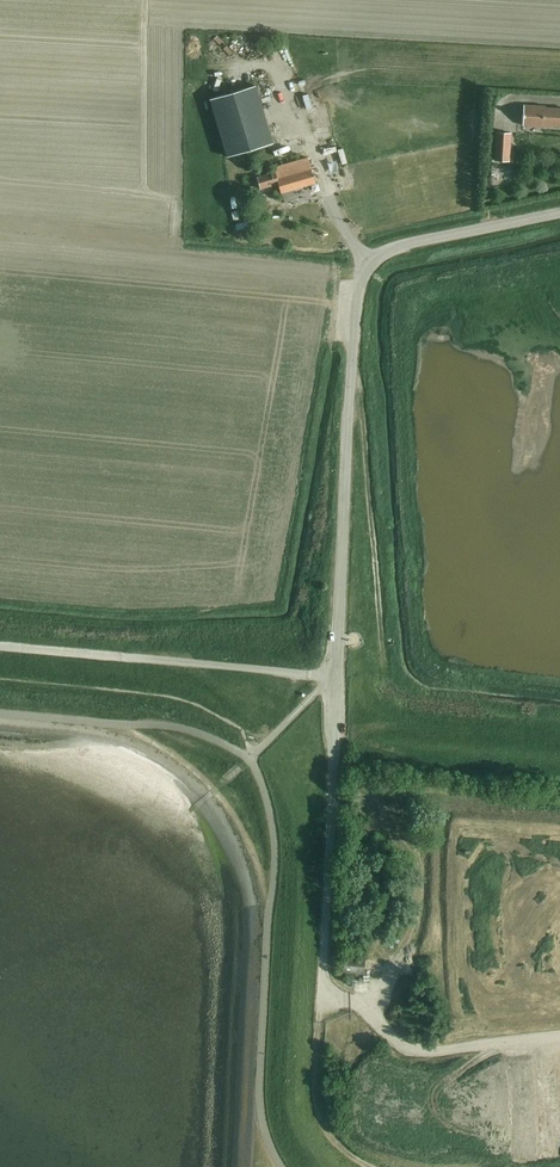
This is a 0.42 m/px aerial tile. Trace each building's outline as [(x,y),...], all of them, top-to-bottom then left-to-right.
[(228,156),(274,142),(257,84),(211,97),(228,156)] [(333,110),(342,110),(342,98),(333,98),(333,110)] [(523,113),(523,117),(523,125),(545,126),(545,125),(559,125),(559,108),(546,107),(546,106),(524,105),(523,113)] [(511,132),(497,132),(495,160),(509,161),(511,132)] [(347,146),(337,148),(340,161),(350,159),(347,146)] [(308,157),(291,162),(274,167),(275,171),(257,176),(260,187),(278,182),(281,191),(316,181),(308,157)] [(344,170),(352,169),(351,161),(343,162),(344,170)] [(262,215),(249,216),(250,223),(263,222),(262,215)] [(364,973),(365,958),(343,957),(342,972),(364,973)]
